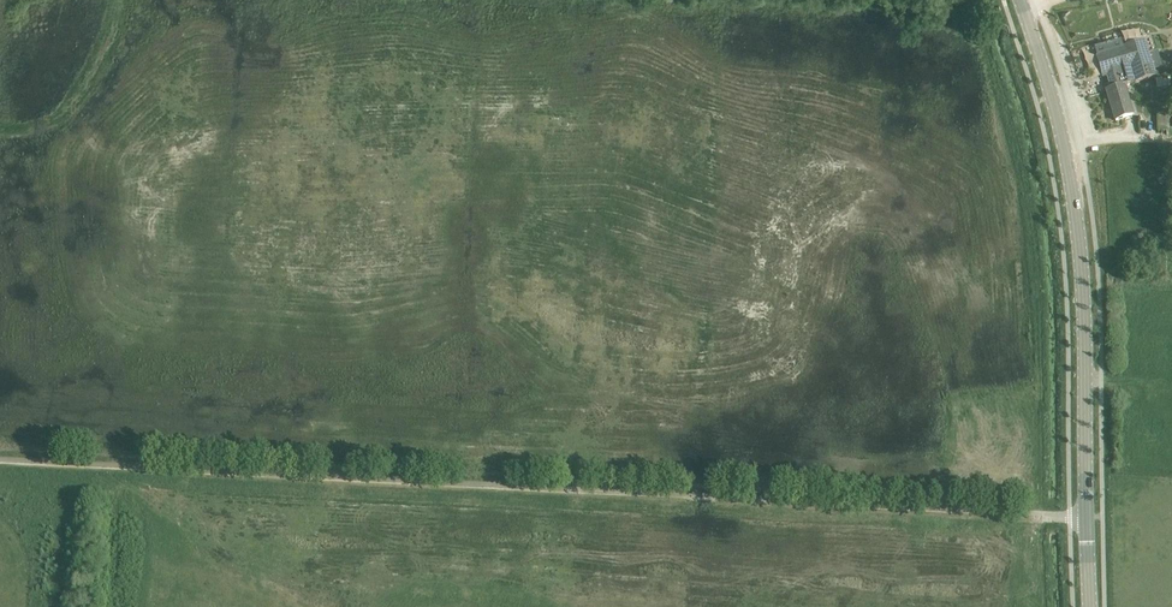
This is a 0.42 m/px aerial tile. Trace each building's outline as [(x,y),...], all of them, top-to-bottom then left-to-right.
[(1108,75),(1112,89),(1123,85),(1123,86),(1135,82),(1154,76),(1144,41),(1124,47),(1124,48),(1124,49),(1121,41),(1096,48),(1098,57),(1097,57),(1103,77),(1108,75)] [(1150,52),(1155,70),(1164,68),(1158,49),(1150,52)] [(1171,78),(1157,80),(1158,89),(1171,87),(1171,78)] [(1133,116),(1123,86),(1123,85),(1112,89),(1107,91),(1116,121),(1133,116)] [(1170,113),(1159,113),(1159,131),(1170,131),(1170,113)] [(1160,184),(1165,181),(1161,174),(1156,177),(1160,184)]
